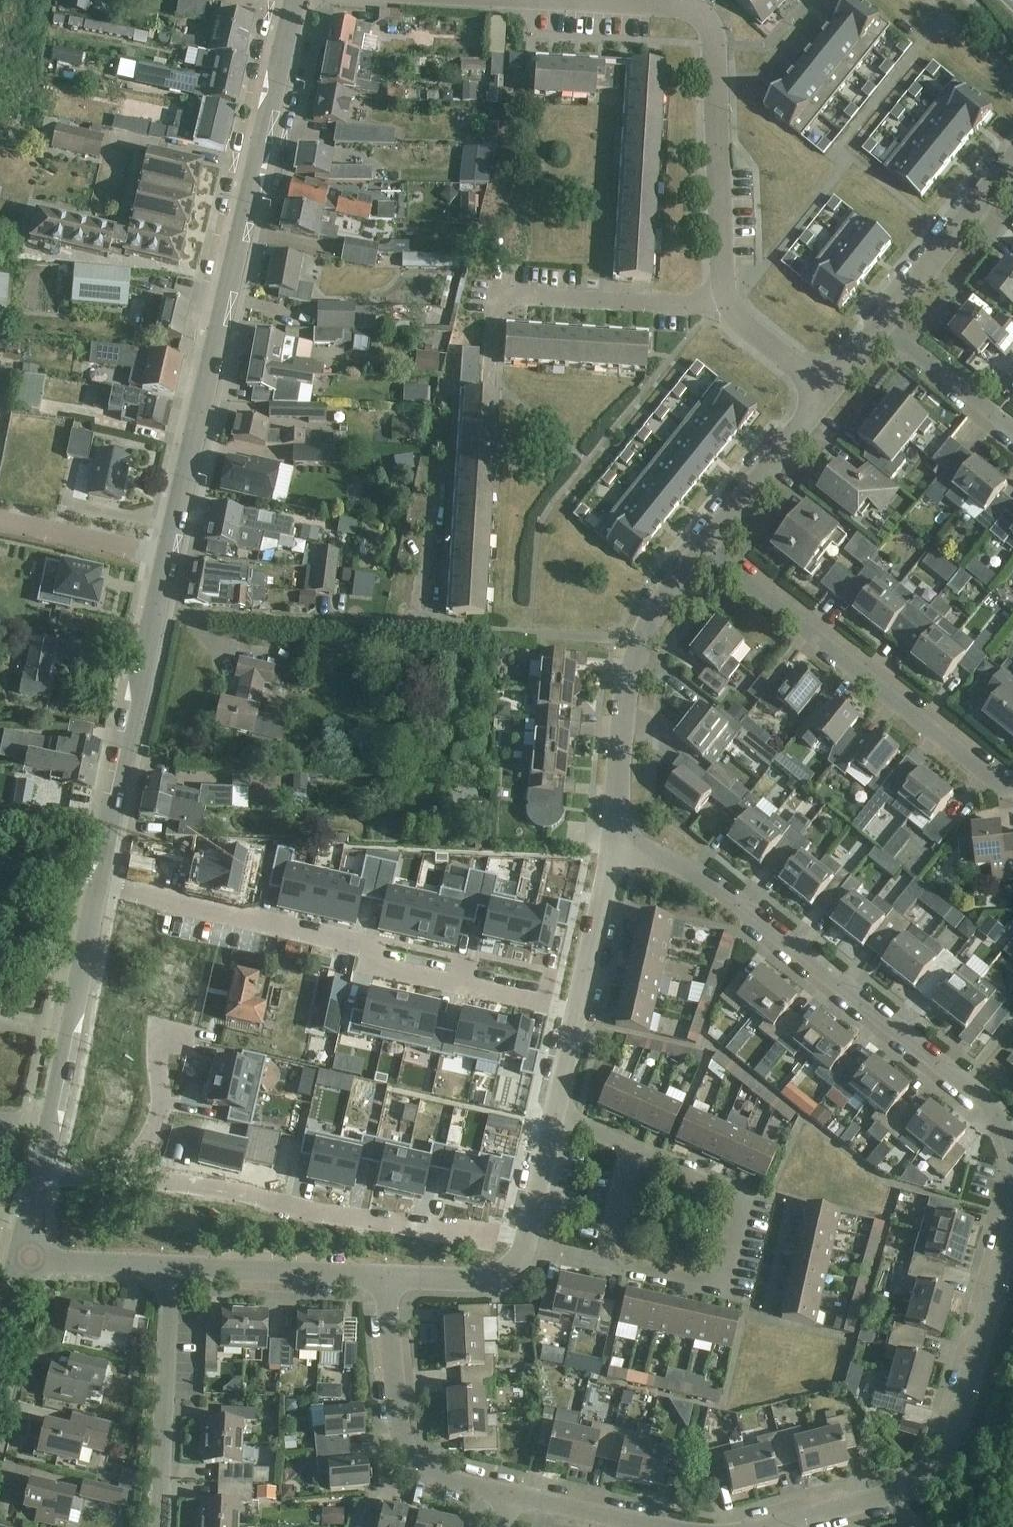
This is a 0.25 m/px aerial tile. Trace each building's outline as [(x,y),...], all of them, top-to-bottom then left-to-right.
[(86,11),(88,0),(70,0),(69,8),(86,11)] [(198,0),(179,0),(176,17),(206,22),(210,2),(198,0)] [(776,11),(765,0),(735,0),(762,26),(776,11)] [(776,11),(787,0),(765,0),(776,11)] [(891,28),(856,0),(852,0),(835,21),(836,22),(873,52),(891,28)] [(253,19),(234,15),(219,11),(209,53),(243,61),(253,19)] [(55,16),(54,24),(64,26),(65,18),(55,16)] [(84,21),(70,19),(68,29),(82,31),(84,21)] [(333,20),(328,48),(375,57),(375,55),(405,59),(407,41),(391,39),(391,41),(368,39),(371,28),(333,20)] [(86,22),(84,30),(133,40),(135,32),(86,22)] [(836,22),(819,43),(856,73),(873,52),(836,22)] [(212,77),(241,85),(247,62),(243,61),(209,53),(200,51),(202,40),(173,34),(170,47),(197,52),(197,53),(199,53),(196,70),(213,73),(212,77)] [(169,46),(171,37),(159,35),(159,41),(161,45),(169,46)] [(906,40),(899,49),(906,55),(913,46),(906,40)] [(802,65),(838,94),(856,73),(819,43),(802,65)] [(375,57),(328,48),(320,86),(377,97),(380,85),(370,83),(375,57)] [(61,49),(58,61),(80,66),(82,54),(61,49)] [(504,78),(502,78),(504,56),(492,56),(490,77),(495,78),(493,96),(486,95),(485,105),(501,107),(504,78)] [(522,57),(510,57),(510,68),(521,69),(522,57)] [(564,98),(566,60),(562,60),(562,66),(548,65),(548,59),(536,58),(533,96),(564,98)] [(420,60),(411,59),(411,77),(420,77),(420,60)] [(485,61),(454,60),(454,65),(461,65),(461,73),(485,74),(485,61)] [(575,60),(566,60),(564,98),(595,100),(595,90),(619,91),(620,64),(602,63),(602,65),(597,64),(597,62),(589,61),(589,67),(575,66),(575,60)] [(888,62),(880,72),(888,78),(895,68),(888,62)] [(927,71),(934,77),(942,68),(934,62),(927,71)] [(624,91),(662,93),(664,66),(626,63),(626,65),(632,65),(631,80),(625,79),(624,91)] [(802,65),(784,86),(821,115),(838,94),(802,65)] [(140,66),(136,82),(194,95),(198,80),(198,78),(165,71),(153,68),(140,66)] [(241,85),(212,77),(201,75),(200,81),(198,80),(194,95),(194,97),(217,103),(236,107),(241,85)] [(994,111),(957,80),(938,104),(974,133),(975,134),(994,111)] [(870,84),(863,93),(870,99),(877,90),(870,84)] [(909,94),(916,100),(924,90),(916,84),(909,94)] [(803,138),(821,115),(784,86),(783,85),(765,109),(802,139),(803,138)] [(405,86),(387,86),(388,103),(405,103),(405,86)] [(475,102),(475,87),(463,86),(463,102),(475,102)] [(344,94),(320,90),(314,122),(338,127),(347,128),(347,126),(353,96),(344,94)] [(661,120),(662,93),(624,91),(624,92),(630,92),(629,106),(623,106),(623,118),(661,120)] [(235,112),(216,107),(203,104),(200,118),(177,114),(174,131),(168,130),(167,139),(226,153),(235,112)] [(938,104),(921,125),(957,154),(974,133),(938,104)] [(852,106),(845,115),(852,121),(860,112),(852,106)] [(891,115),(899,121),(906,112),(899,106),(891,115)] [(152,126),(115,118),(112,130),(149,138),(152,126)] [(661,120),(623,118),(623,119),(628,119),(628,133),(622,133),(621,145),(659,147),(661,120)] [(939,176),(957,154),(921,125),(912,135),(903,146),(939,176)] [(338,127),(335,144),(336,144),(372,145),(373,128),(347,126),(347,128),(338,127)] [(498,126),(486,126),(485,149),(498,149),(498,126)] [(104,138),(57,127),(52,149),(99,160),(104,138)] [(871,156),(879,146),(871,140),(864,150),(871,156)] [(826,141),(818,150),(826,156),(833,147),(826,141)] [(657,174),(659,147),(621,145),(627,146),(626,160),(620,160),(619,172),(657,174)] [(922,197),(939,176),(903,146),(885,169),(922,199),(923,198),(922,197)] [(333,155),(319,152),(299,149),(295,174),(315,177),(314,181),(329,183),(369,183),(370,171),(330,170),(333,155)] [(488,184),(495,152),(482,149),(475,181),(488,184)] [(145,181),(143,186),(190,196),(191,192),(196,193),(202,166),(148,153),(141,180),(145,181)] [(657,174),(619,172),(625,173),(624,187),(618,186),(618,198),(656,201),(657,174)] [(329,190),(312,186),(292,181),(288,202),(368,220),(372,203),(340,196),(329,190)] [(189,201),(190,196),(143,186),(142,190),(139,190),(133,217),(136,218),(135,223),(181,233),(183,229),(187,230),(194,202),(189,201)] [(460,196),(460,223),(475,223),(475,209),(478,209),(478,197),(476,197),(476,196),(460,196)] [(654,227),(656,201),(618,198),(618,199),(623,199),(623,214),(617,213),(616,225),(654,227)] [(842,204),(835,198),(828,208),(835,214),(842,204)] [(395,222),(394,205),(377,205),(378,222),(395,222)] [(318,213),(306,211),(287,206),(281,231),(300,236),(318,240),(318,238),(337,242),(340,231),(331,229),(334,217),(318,213)] [(109,259),(111,248),(114,234),(115,231),(37,213),(31,240),(109,259)] [(838,236),(874,266),(892,244),(892,245),(893,244),(856,214),(838,236)] [(180,238),(181,233),(135,223),(134,227),(130,227),(128,237),(114,234),(111,248),(125,252),(124,254),(179,267),(185,239),(180,238)] [(614,252),(653,254),(654,227),(616,225),(616,226),(622,226),(621,240),(615,240),(614,252)] [(808,233),(800,242),(808,248),(815,239),(808,233)] [(857,287),(874,266),(838,236),(821,258),(857,287)] [(377,254),(378,248),(345,242),(342,262),(374,268),(377,254)] [(651,282),(653,254),(614,252),(614,253),(620,253),(619,267),(613,267),(613,279),(651,282)] [(301,259),(295,258),(275,255),(269,289),(280,291),(278,298),(311,304),(314,288),(296,284),(301,259)] [(461,255),(402,255),(402,269),(461,270),(461,255)] [(789,271),(797,261),(789,255),(782,265),(789,271)] [(858,287),(857,287),(821,258),(803,281),(840,311),(858,287)] [(1009,263),(989,288),(1012,307),(1012,266),(1009,263)] [(126,309),(130,274),(74,269),(71,304),(126,309)] [(190,307),(170,302),(157,299),(153,302),(150,316),(144,315),(140,332),(162,337),(182,341),(190,307)] [(319,331),(353,331),(377,332),(406,332),(406,328),(376,328),(376,309),(354,309),(354,306),(319,306),(319,331)] [(971,310),(952,334),(979,355),(988,343),(1006,357),(1012,348),(1012,326),(1002,317),(993,328),(971,310)] [(504,364),(532,366),(535,327),(528,327),(528,333),(514,332),(514,326),(506,325),(504,364)] [(561,367),(563,329),(555,329),(555,334),(541,333),(541,328),(535,327),(532,366),(561,367)] [(561,367),(589,369),(591,331),(582,330),(582,336),(567,335),(568,329),(563,329),(561,367)] [(353,331),(319,331),(313,331),(313,346),(337,346),(337,344),(351,344),(353,331)] [(589,369),(617,371),(619,333),(609,332),(608,338),(594,337),(594,331),(591,331),(589,369)] [(251,365),(314,375),(316,364),(295,360),(298,342),(283,340),(284,338),(257,333),(251,365)] [(646,372),(647,358),(648,334),(636,334),(635,339),(621,338),(621,333),(619,333),(617,371),(646,372)] [(182,360),(163,356),(137,349),(91,345),(89,364),(134,369),(131,387),(174,397),(182,360)] [(477,388),(479,352),(463,351),(460,387),(477,388)] [(414,353),(414,366),(428,365),(428,353),(414,353)] [(696,364),(689,373),(696,379),(704,370),(696,364)] [(296,404),(299,386),(311,388),(314,375),(251,365),(247,388),(257,390),(254,404),(269,405),(296,406),(297,404),(296,404)] [(23,366),(22,376),(37,378),(39,369),(23,366)] [(39,415),(45,380),(37,378),(22,376),(20,376),(14,411),(39,415)] [(719,381),(700,404),(737,433),(738,433),(756,410),(719,381)] [(679,386),(671,395),(679,401),(686,391),(679,386)] [(428,404),(428,389),(404,389),(404,404),(428,404)] [(171,408),(151,404),(152,400),(114,391),(109,412),(123,416),(124,409),(140,413),(137,425),(166,432),(171,408)] [(458,421),(496,423),(498,395),(460,393),(459,401),(465,401),(464,415),(459,415),(458,421)] [(897,397),(879,419),(910,443),(919,432),(925,437),(933,426),(897,397)] [(719,454),(737,433),(700,404),(683,425),(719,454)] [(296,406),(269,405),(268,420),(308,420),(308,424),(326,424),(326,406),(296,406)] [(661,407),(654,417),(661,423),(669,413),(661,407)] [(268,447),(294,448),(305,448),(305,435),(268,433),(270,424),(237,417),(232,439),(252,443),(268,447)] [(864,460),(880,473),(892,482),(906,464),(906,457),(902,454),(910,443),(879,419),(862,440),(873,449),(864,460)] [(496,423),(458,421),(458,427),(464,428),(463,442),(457,442),(456,449),(495,451),(496,423)] [(414,425),(398,423),(396,439),(412,441),(414,425)] [(683,425),(666,447),(702,476),(719,454),(683,425)] [(644,429),(636,438),(644,445),(651,435),(644,429)] [(97,453),(91,452),(94,436),(72,432),(67,458),(89,462),(95,463),(88,496),(120,502),(125,477),(127,477),(130,460),(129,460),(129,459),(97,453)] [(963,449),(951,440),(934,462),(945,471),(963,449)] [(666,447),(648,469),(685,498),(702,476),(666,447)] [(305,448),(294,448),(294,465),(340,466),(340,452),(335,451),(335,449),(321,449),(305,448)] [(495,451),(456,449),(456,454),(462,454),(461,469),(455,468),(455,476),(493,479),(495,451)] [(626,451),(619,460),(626,466),(634,457),(626,451)] [(396,472),(414,470),(412,456),(394,458),(396,472)] [(221,491),(240,496),(271,503),(280,466),(261,462),(260,467),(228,460),(221,491)] [(969,501),(970,501),(992,473),(976,460),(962,478),(949,467),(932,488),(961,511),(962,510),(969,501)] [(897,492),(884,481),(868,469),(859,480),(841,466),(821,491),(855,518),(869,501),(882,511),(897,492)] [(648,469),(631,490),(667,520),(685,498),(648,469)] [(608,473),(601,482),(609,488),(616,479),(608,473)] [(992,473),(972,498),(970,501),(969,501),(962,510),(978,523),(977,524),(990,535),(1012,506),(1012,502),(1002,493),(1008,486),(992,473)] [(493,479),(455,476),(454,481),(460,481),(459,495),(454,495),(453,504),(491,506),(493,479)] [(614,511),(650,541),(667,520),(631,490),(614,511)] [(491,506),(453,504),(453,508),(459,508),(458,522),(452,522),(451,531),(489,534),(491,506)] [(213,505),(208,528),(227,532),(228,524),(239,526),(239,530),(255,533),(264,534),(279,537),(289,539),(291,527),(293,521),(275,518),(273,528),(257,525),(259,515),(259,514),(233,509),(213,505)] [(990,535),(1004,545),(1012,535),(1012,536),(1012,506),(990,535)] [(581,507),(574,516),(581,522),(589,513),(581,507)] [(809,507),(792,528),(824,553),(831,544),(838,550),(848,539),(809,507)] [(650,541),(614,511),(595,535),(632,565),(651,542),(650,541)] [(340,518),(337,532),(355,536),(358,521),(340,518)] [(260,554),(264,534),(255,533),(239,530),(239,526),(228,524),(227,532),(208,528),(205,542),(224,546),(260,554)] [(901,524),(894,533),(905,541),(912,533),(901,524)] [(317,543),(320,530),(302,527),(299,539),(317,543)] [(816,562),(824,553),(792,528),(775,549),(813,579),(822,567),(816,562)] [(489,534),(451,531),(451,534),(457,535),(456,549),(450,549),(450,559),(488,561),(489,534)] [(846,552),(867,569),(871,564),(878,555),(880,552),(859,535),(846,552)] [(279,537),(278,547),(291,550),(293,540),(279,537)] [(314,569),(319,569),(335,571),(337,552),(317,549),(314,569)] [(932,552),(923,562),(945,580),(954,570),(932,552)] [(878,555),(871,564),(876,568),(884,559),(878,555)] [(964,557),(959,555),(954,558),(954,563),(957,567),(963,567),(966,563),(964,557)] [(488,561),(450,559),(449,561),(455,561),(454,576),(448,575),(448,587),(486,589),(488,561)] [(43,581),(38,603),(70,610),(72,602),(97,608),(102,587),(98,586),(101,573),(80,569),(81,565),(67,562),(66,566),(63,565),(58,584),(43,581)] [(252,572),(222,569),(223,567),(192,564),(188,584),(241,589),(250,590),(252,572)] [(871,564),(867,569),(858,580),(855,584),(869,595),(855,613),(870,625),(900,587),(876,568),(871,564)] [(841,601),(855,584),(858,580),(839,565),(830,577),(837,583),(830,592),(841,601)] [(319,569),(314,569),(308,568),(306,592),(332,596),(335,571),(319,569)] [(344,572),(343,583),(350,583),(351,573),(344,572)] [(373,600),(374,575),(352,574),(351,599),(373,600)] [(985,575),(980,581),(990,590),(991,590),(996,584),(999,580),(991,574),(986,574),(985,575)] [(253,590),(250,590),(241,589),(188,584),(185,604),(209,607),(232,609),(252,610),(253,590)] [(993,593),(1002,601),(1006,595),(1005,589),(1000,584),(993,593)] [(486,589),(448,587),(448,588),(454,588),(453,602),(447,602),(446,615),(484,617),(486,589)] [(930,611),(900,587),(870,625),(887,638),(901,620),(914,631),(930,611)] [(303,593),(302,605),(314,606),(315,594),(303,593)] [(938,600),(930,611),(914,631),(927,641),(913,659),(928,671),(951,643),(959,633),(944,621),(952,611),(938,600)] [(718,622),(706,637),(734,659),(746,644),(718,622)] [(733,660),(734,659),(706,637),(692,653),(710,668),(699,681),(720,698),(732,683),(729,681),(741,667),(733,660)] [(20,695),(30,696),(50,700),(53,682),(47,681),(52,657),(72,661),(74,647),(33,642),(26,677),(24,676),(20,695)] [(980,668),(985,662),(985,661),(988,658),(973,646),(966,655),(951,643),(928,671),(945,684),(959,667),(972,677),(980,668)] [(507,658),(508,648),(498,647),(497,657),(507,658)] [(542,652),(540,672),(539,681),(529,680),(529,687),(580,691),(580,686),(575,680),(574,679),(575,669),(586,670),(587,656),(542,652)] [(771,689),(783,674),(790,665),(779,656),(760,681),(771,689)] [(980,668),(988,674),(993,667),(985,661),(980,668)] [(1012,679),(1012,664),(1008,661),(1001,670),(1012,679)] [(263,683),(270,685),(273,669),(241,662),(237,677),(243,679),(236,707),(222,704),(216,728),(236,732),(280,743),(284,725),(259,719),(258,722),(254,721),(259,704),(258,704),(263,683)] [(793,682),(783,674),(771,689),(759,704),(776,718),(785,706),(799,718),(822,690),(800,673),(793,682)] [(1004,673),(988,693),(998,701),(985,717),(1012,739),(1012,680),(1004,673)] [(579,695),(580,691),(529,687),(528,693),(538,694),(535,722),(581,726),(582,712),(571,711),(572,700),(573,700),(579,695)] [(727,714),(742,726),(742,725),(747,720),(747,719),(750,716),(735,704),(727,714)] [(835,769),(861,737),(851,730),(859,720),(839,704),(825,722),(815,714),(797,737),(810,748),(821,735),(836,747),(833,750),(829,763),(835,769)] [(511,706),(498,705),(497,717),(510,718),(511,706)] [(689,722),(716,744),(729,728),(702,706),(689,722)] [(747,720),(742,725),(745,728),(758,738),(767,746),(771,742),(770,738),(747,719),(747,720)] [(580,739),(581,726),(535,722),(533,750),(523,749),(523,756),(574,760),(574,755),(569,749),(568,749),(569,738),(580,739)] [(716,744),(689,722),(677,738),(704,760),(713,767),(716,764),(726,752),(716,744)] [(70,723),(68,735),(92,740),(94,727),(70,723)] [(767,746),(758,738),(745,728),(736,738),(759,756),(767,746)] [(895,774),(887,768),(900,752),(878,735),(871,744),(861,737),(835,769),(845,777),(849,772),(879,795),(895,774)] [(18,751),(97,768),(102,746),(72,739),(71,746),(43,740),(43,742),(21,737),(18,751)] [(92,790),(97,768),(18,751),(14,771),(24,773),(25,770),(51,775),(51,777),(63,780),(63,783),(92,790)] [(529,793),(527,810),(528,817),(531,823),(537,828),(544,830),(551,829),(557,826),(562,820),(564,813),(561,813),(563,795),(575,795),(576,782),(565,781),(566,770),(567,770),(573,764),(574,760),(523,756),(522,762),(532,763),(529,791),(529,793)] [(743,804),(707,775),(699,768),(683,756),(674,768),(682,774),(668,792),(697,815),(711,797),(734,815),(743,804)] [(782,756),(775,765),(776,765),(783,771),(784,772),(791,763),(782,756)] [(713,767),(707,775),(743,804),(750,795),(737,784),(738,782),(716,764),(713,767)] [(776,765),(770,772),(778,778),(783,771),(776,765)] [(909,821),(939,784),(923,771),(915,781),(900,769),(895,774),(879,795),(877,797),(868,809),(876,817),(886,805),(893,810),(909,821)] [(149,777),(144,799),(198,809),(205,810),(232,810),(233,790),(232,790),(201,789),(200,795),(175,790),(177,782),(149,777)] [(232,789),(232,790),(233,790),(251,791),(251,779),(233,778),(232,789)] [(295,778),(295,788),(307,788),(307,779),(295,778)] [(791,781),(786,787),(794,793),(799,787),(791,781)] [(939,846),(943,842),(956,826),(941,814),(955,796),(939,784),(909,821),(925,834),(924,834),(939,846)] [(729,842),(745,854),(771,821),(756,809),(760,803),(750,795),(743,804),(734,815),(727,824),(737,832),(729,842)] [(202,827),(205,812),(205,810),(198,809),(144,799),(140,820),(180,828),(178,838),(212,839),(214,829),(202,827)] [(489,814),(489,805),(472,804),(472,814),(489,814)] [(787,825),(800,835),(810,821),(797,812),(787,825)] [(775,850),(785,857),(800,837),(775,817),(771,821),(745,854),(761,867),(775,850)] [(976,840),(959,842),(961,865),(978,863),(979,868),(994,867),(995,882),(1012,880),(1012,847),(1004,848),(1001,826),(975,829),(976,840)] [(317,836),(317,845),(348,847),(348,836),(321,835),(321,836),(317,836)] [(796,895),(819,867),(803,855),(811,846),(800,837),(785,857),(795,865),(781,883),(796,895)] [(318,848),(318,856),(330,857),(331,849),(318,848)] [(878,848),(870,858),(879,865),(888,855),(878,848)] [(304,915),(314,872),(292,867),(295,854),(277,850),(269,890),(282,893),(279,909),(304,915)] [(245,878),(258,879),(259,854),(234,853),(234,856),(208,855),(207,866),(204,865),(204,890),(244,891),(245,878)] [(382,863),(383,855),(367,854),(365,859),(382,863)] [(448,857),(435,857),(435,865),(447,866),(448,857)] [(827,891),(836,898),(851,878),(826,858),(819,867),(796,895),(813,908),(827,891)] [(360,882),(338,878),(329,920),(354,926),(360,900),(373,903),(382,863),(365,859),(360,882)] [(542,861),(524,861),(522,872),(539,875),(542,861)] [(405,937),(415,895),(393,890),(398,867),(382,863),(373,903),(385,906),(380,932),(405,937)] [(329,920),(338,878),(314,872),(304,915),(329,920)] [(477,910),(485,876),(469,873),(467,882),(464,896),(441,891),(440,890),(438,900),(439,900),(430,943),(455,949),(461,923),(475,926),(478,910),(477,910)] [(498,879),(485,876),(477,910),(478,910),(489,913),(483,940),(505,945),(513,910),(514,910),(516,901),(494,896),(498,879)] [(848,936),(870,908),(855,896),(862,887),(851,878),(836,898),(846,906),(832,924),(848,936)] [(917,882),(910,892),(919,899),(927,890),(917,882)] [(929,909),(938,898),(930,891),(920,902),(929,909)] [(438,900),(415,895),(405,937),(430,943),(439,900),(438,900)] [(878,931),(887,939),(903,919),(892,911),(877,899),(870,908),(848,936),(864,949),(878,931)] [(534,915),(526,950),(548,955),(555,927),(568,930),(573,907),(558,904),(555,919),(534,915)] [(505,945),(526,950),(534,915),(514,910),(513,910),(505,945)] [(953,910),(945,921),(952,927),(958,927),(964,919),(953,910)] [(641,914),(636,933),(669,940),(674,921),(641,914)] [(883,965),(899,978),(929,940),(903,919),(887,939),(898,947),(883,965)] [(990,920),(981,931),(997,943),(1005,932),(990,920)] [(665,959),(669,940),(636,933),(632,952),(665,959)] [(730,948),(734,936),(725,933),(720,945),(730,948)] [(939,980),(955,961),(929,940),(899,978),(915,990),(929,973),(939,980)] [(661,978),(665,959),(632,952),(628,970),(661,978)] [(964,966),(979,979),(989,969),(975,955),(964,966)] [(712,970),(721,973),(725,961),(716,958),(712,970)] [(935,1006),(951,1019),(980,981),(955,961),(939,980),(949,988),(935,1006)] [(628,970),(624,989),(657,996),(661,978),(628,970)] [(721,973),(712,970),(708,982),(717,985),(721,973)] [(753,1016),(778,985),(759,970),(746,987),(736,979),(719,1000),(736,1014),(742,1006),(753,1016)] [(271,982),(256,978),(237,974),(226,1022),(261,1029),(271,982)] [(1007,1002),(997,994),(980,981),(951,1019),(967,1031),(981,1014),(991,1022),(997,1015),(1007,1002)] [(321,983),(311,1030),(336,1036),(346,988),(321,983)] [(690,984),(686,1003),(698,1005),(702,986),(690,984)] [(796,1000),(778,985),(753,1016),(764,1025),(758,1032),(775,1045),(792,1025),(782,1017),(796,1000)] [(657,996),(624,989),(620,1008),(652,1015),(657,996)] [(352,1013),(346,1037),(359,1040),(362,1028),(384,1033),(392,998),(370,993),(365,1016),(352,1013)] [(704,994),(700,1006),(709,1009),(713,997),(704,994)] [(392,998),(384,1033),(407,1039),(416,1004),(392,998)] [(438,1009),(416,1004),(407,1039),(430,1044),(427,1056),(440,1059),(445,1035),(432,1032),(438,1009)] [(709,1009),(700,1006),(695,1018),(704,1021),(709,1009)] [(652,1015),(620,1008),(615,1027),(648,1034),(652,1015)] [(459,1038),(445,1035),(440,1059),(453,1062),(456,1050),(478,1055),(486,1020),(464,1015),(459,1038)] [(802,1032),(792,1025),(775,1045),(776,1046),(783,1051),(792,1059),(799,1051),(809,1060),(833,1030),(815,1015),(802,1032)] [(996,1030),(1004,1020),(997,1015),(991,1022),(989,1025),(996,1030)] [(486,1020),(478,1055),(501,1061),(510,1026),(486,1020)] [(510,1026),(501,1061),(524,1066),(521,1078),(534,1081),(539,1057),(526,1054),(532,1031),(510,1026)] [(696,1045),(700,1033),(691,1030),(687,1042),(696,1045)] [(852,1045),(833,1030),(809,1060),(821,1069),(815,1077),(831,1090),(848,1069),(838,1062),(852,1045)] [(624,1047),(637,1050),(639,1041),(626,1038),(624,1047)] [(650,1053),(663,1056),(665,1046),(652,1044),(650,1053)] [(730,1044),(725,1050),(735,1058),(740,1052),(730,1044)] [(665,1046),(663,1056),(675,1058),(677,1049),(665,1046)] [(210,1069),(206,1082),(244,1091),(250,1069),(261,1071),(264,1056),(241,1051),(238,1066),(215,1060),(213,1069),(210,1069)] [(690,1052),(688,1061),(701,1064),(703,1055),(690,1052)] [(717,1066),(727,1074),(733,1066),(723,1058),(717,1066)] [(854,1095),(866,1105),(890,1075),(872,1060),(858,1077),(848,1069),(831,1090),(847,1103),(854,1095)] [(760,1064),(753,1073),(763,1080),(770,1072),(760,1064)] [(733,1066),(727,1074),(737,1081),(743,1074),(733,1066)] [(616,1115),(629,1085),(627,1084),(631,1077),(615,1069),(611,1077),(597,1107),(616,1115)] [(316,1086),(328,1089),(331,1074),(319,1071),(316,1086)] [(908,1090),(890,1075),(866,1105),(877,1114),(871,1122),(875,1125),(867,1134),(880,1144),(888,1135),(904,1114),(895,1107),(908,1090)] [(388,1078),(376,1076),(374,1084),(386,1087),(388,1078)] [(244,1091),(206,1082),(203,1096),(206,1096),(204,1105),(227,1111),(224,1126),(246,1131),(250,1116),(239,1114),(244,1091)] [(758,1098),(764,1091),(754,1083),(748,1090),(758,1098)] [(633,1123),(646,1092),(629,1085),(616,1115),(633,1123)] [(831,1090),(824,1099),(840,1112),(847,1103),(831,1090)] [(764,1091),(758,1098),(768,1106),(774,1099),(764,1091)] [(664,1100),(646,1092),(633,1123),(650,1131),(664,1100)] [(489,1109),(492,1096),(482,1094),(479,1107),(489,1109)] [(439,1125),(444,1105),(421,1099),(416,1118),(439,1125)] [(682,1108),(664,1100),(650,1131),(669,1139),(682,1108)] [(807,1100),(799,1110),(809,1117),(816,1108),(807,1100)] [(707,1119),(706,1118),(710,1109),(696,1103),(692,1112),(689,1111),(676,1142),(694,1150),(707,1119)] [(914,1122),(904,1114),(888,1135),(880,1144),(895,1157),(903,1148),(905,1150),(912,1141),(923,1150),(947,1120),(928,1105),(914,1122)] [(418,1109),(406,1106),(402,1123),(414,1126),(418,1109)] [(822,1127),(830,1115),(818,1107),(810,1119),(822,1127)] [(795,1116),(785,1108),(779,1115),(789,1123),(795,1116)] [(707,1119),(694,1150),(712,1158),(725,1127),(707,1119)] [(965,1134),(947,1120),(923,1150),(933,1158),(927,1166),(945,1180),(961,1160),(951,1152),(965,1134)] [(729,1165),(742,1134),(725,1127),(712,1158),(729,1165)] [(210,1135),(203,1165),(244,1175),(247,1163),(277,1170),(285,1136),(254,1130),(251,1144),(210,1135)] [(852,1142),(852,1135),(846,1132),(840,1141),(848,1148),(852,1142)] [(746,1173),(760,1142),(742,1134),(729,1165),(746,1173)] [(320,1139),(307,1136),(301,1159),(315,1162),(310,1184),(317,1185),(316,1189),(330,1192),(339,1154),(318,1149),(320,1139)] [(360,1159),(339,1154),(330,1192),(343,1195),(344,1192),(351,1193),(358,1164),(371,1168),(377,1145),(363,1142),(360,1159)] [(778,1150),(760,1142),(746,1173),(765,1181),(773,1162),(778,1150)] [(390,1148),(377,1145),(371,1168),(384,1170),(379,1193),(387,1194),(386,1197),(399,1201),(409,1160),(388,1156),(390,1148)] [(430,1165),(409,1160),(399,1201),(413,1204),(413,1201),(421,1202),(428,1171),(441,1174),(446,1152),(434,1148),(430,1165)] [(455,1206),(469,1209),(478,1171),(457,1167),(460,1154),(446,1152),(441,1174),(454,1176),(449,1201),(456,1203),(455,1206)] [(872,1156),(866,1164),(875,1171),(881,1163),(872,1156)] [(478,1171),(469,1209),(483,1212),(483,1209),(491,1211),(496,1185),(509,1188),(515,1166),(502,1163),(499,1176),(478,1171)] [(921,1177),(914,1187),(923,1189),(928,1183),(921,1177)] [(919,1235),(929,1238),(966,1248),(972,1224),(951,1218),(955,1206),(929,1199),(919,1235)] [(807,1206),(803,1225),(836,1233),(840,1213),(807,1206)] [(881,1237),(884,1224),(875,1222),(871,1234),(881,1237)] [(831,1251),(836,1233),(803,1225),(799,1244),(831,1251)] [(919,1235),(909,1270),(935,1277),(938,1264),(959,1270),(966,1248),(929,1238),(919,1235)] [(799,1244),(794,1263),(827,1270),(831,1251),(799,1244)] [(874,1261),(877,1249),(868,1247),(864,1259),(874,1261)] [(874,1261),(864,1259),(861,1271),(870,1274),(874,1261)] [(823,1289),(827,1270),(794,1263),(790,1281),(823,1289)] [(914,1293),(911,1306),(946,1316),(953,1293),(932,1288),(935,1277),(909,1270),(904,1290),(914,1293)] [(575,1319),(583,1283),(560,1278),(555,1299),(543,1296),(537,1322),(559,1327),(561,1316),(575,1319)] [(790,1281),(786,1300),(819,1307),(823,1289),(790,1281)] [(583,1283),(575,1319),(588,1322),(586,1333),(608,1337),(613,1312),(601,1309),(606,1288),(583,1283)] [(857,1284),(854,1296),(863,1298),(867,1286),(857,1284)] [(618,1325),(638,1330),(645,1297),(626,1292),(618,1325)] [(860,1311),(863,1298),(854,1296),(851,1308),(860,1311)] [(664,1301),(645,1297),(638,1330),(656,1334),(664,1301)] [(814,1327),(819,1307),(786,1300),(782,1319),(814,1327)] [(656,1334),(675,1338),(682,1305),(664,1301),(656,1334)] [(130,1337),(135,1315),(105,1309),(105,1311),(73,1304),(66,1333),(99,1340),(102,1329),(110,1332),(130,1337)] [(701,1309),(682,1305),(675,1338),(694,1342),(701,1309)] [(940,1339),(946,1316),(911,1306),(907,1320),(896,1317),(890,1339),(915,1346),(919,1333),(940,1339)] [(466,1321),(444,1322),(445,1346),(482,1344),(498,1343),(498,1330),(493,1330),(493,1327),(492,1307),(466,1309),(466,1321)] [(534,1324),(533,1307),(514,1308),(515,1325),(534,1324)] [(701,1309),(694,1342),(712,1347),(720,1314),(701,1309)] [(222,1350),(244,1351),(245,1311),(223,1310),(222,1350)] [(245,1311),(244,1351),(266,1352),(267,1312),(245,1311)] [(297,1353),(319,1354),(321,1314),(299,1313),(297,1353)] [(343,1315),(321,1314),(319,1354),(341,1355),(343,1315)] [(739,1318),(720,1314),(712,1347),(732,1351),(739,1318)] [(838,1318),(835,1331),(843,1333),(847,1320),(838,1318)] [(853,1335),(856,1323),(847,1320),(843,1333),(853,1335)] [(860,1330),(857,1342),(869,1345),(872,1334),(860,1330)] [(206,1339),(205,1365),(217,1365),(218,1339),(206,1339)] [(895,1362),(891,1376),(927,1386),(933,1363),(912,1357),(915,1346),(890,1339),(884,1360),(895,1362)] [(281,1368),(282,1342),(270,1342),(269,1368),(281,1368)] [(282,1342),(281,1368),(293,1369),(294,1343),(282,1342)] [(111,1344),(108,1354),(127,1359),(129,1349),(111,1344)] [(468,1368),(469,1381),(495,1380),(494,1357),(483,1358),(482,1344),(445,1346),(446,1369),(468,1368)] [(357,1345),(345,1345),(344,1371),(356,1371),(357,1345)] [(561,1364),(562,1352),(540,1349),(539,1361),(561,1364)] [(141,1364),(144,1353),(132,1350),(130,1362),(141,1364)] [(45,1397),(84,1407),(89,1385),(102,1388),(107,1366),(80,1359),(77,1373),(52,1367),(45,1397)] [(587,1374),(599,1377),(603,1362),(590,1359),(587,1374)] [(524,1367),(524,1378),(536,1377),(535,1366),(524,1367)] [(141,1369),(130,1367),(128,1378),(139,1380),(141,1369)] [(850,1367),(848,1375),(860,1378),(862,1370),(850,1367)] [(619,1381),(622,1371),(609,1368),(607,1379),(619,1381)] [(575,1391),(578,1378),(564,1374),(561,1388),(575,1391)] [(632,1384),(644,1387),(647,1377),(634,1374),(632,1384)] [(920,1408),(927,1386),(891,1376),(887,1388),(877,1385),(871,1407),(896,1414),(899,1402),(920,1408)] [(659,1379),(647,1377),(644,1387),(656,1390),(659,1379)] [(447,1394),(448,1417),(485,1416),(485,1402),(495,1402),(495,1380),(469,1381),(469,1393),(447,1394)] [(682,1396),(684,1385),(672,1382),(669,1393),(682,1396)] [(589,1384),(584,1411),(594,1413),(599,1386),(589,1384)] [(317,1385),(317,1398),(329,1399),(329,1385),(317,1385)] [(684,1385),(682,1396),(694,1398),(696,1388),(684,1385)] [(719,1404),(721,1393),(709,1391),(707,1401),(719,1404)] [(362,1408),(324,1412),(323,1407),(310,1408),(312,1429),(314,1429),(316,1453),(342,1450),(341,1438),(364,1436),(362,1408)] [(256,1410),(248,1410),(247,1422),(256,1422),(256,1410)] [(825,1415),(826,1422),(829,1433),(816,1436),(825,1472),(847,1466),(842,1445),(854,1442),(848,1417),(836,1420),(835,1412),(825,1415)] [(546,1463),(569,1468),(577,1432),(563,1429),(566,1418),(551,1415),(545,1413),(538,1438),(550,1442),(546,1463)] [(104,1448),(110,1424),(74,1415),(70,1431),(64,1430),(64,1428),(46,1423),(39,1454),(77,1464),(81,1448),(87,1450),(89,1444),(104,1448)] [(486,1430),(485,1416),(448,1417),(449,1441),(471,1440),(471,1453),(497,1451),(497,1431),(497,1429),(486,1430)] [(202,1442),(242,1444),(243,1422),(206,1420),(205,1429),(202,1428),(202,1442)] [(596,1452),(608,1454),(614,1429),(593,1424),(590,1435),(577,1432),(569,1468),(592,1473),(596,1452)] [(614,1429),(608,1454),(621,1457),(616,1479),(639,1484),(647,1448),(634,1445),(636,1434),(614,1429)] [(800,1429),(778,1435),(784,1460),(796,1457),(802,1478),(825,1472),(816,1436),(802,1440),(800,1429)] [(759,1451),(746,1454),(755,1490),(778,1484),(772,1463),(784,1460),(778,1435),(756,1440),(759,1451)] [(296,1438),(285,1439),(286,1451),(297,1450),(296,1438)] [(660,1451),(647,1448),(639,1484),(662,1489),(667,1468),(679,1470),(684,1445),(663,1440),(660,1451)] [(241,1466),(242,1444),(202,1442),(201,1456),(204,1456),(204,1465),(224,1466),(223,1484),(253,1486),(253,1466),(241,1466)] [(732,1496),(755,1490),(746,1454),(732,1457),(730,1447),(708,1452),(716,1485),(717,1485),(715,1477),(727,1474),(732,1496)] [(343,1462),(342,1450),(316,1453),(318,1476),(329,1475),(331,1491),(369,1488),(366,1460),(343,1462)] [(124,1471),(119,1490),(123,1492),(135,1494),(136,1474),(124,1471)] [(119,1490),(85,1482),(81,1498),(120,1507),(123,1492),(119,1490)] [(67,1524),(74,1494),(32,1483),(28,1499),(25,1498),(24,1503),(27,1504),(25,1509),(38,1512),(36,1522),(53,1526),(54,1521),(67,1524)] [(252,1505),(253,1486),(223,1484),(222,1503),(202,1502),(202,1510),(198,1510),(198,1523),(238,1525),(239,1504),(252,1505)] [(275,1501),(274,1486),(255,1486),(256,1501),(275,1501)] [(295,1500),(294,1488),(282,1488),(283,1500),(295,1500)] [(355,1503),(351,1515),(364,1518),(367,1506),(355,1503)] [(408,1512),(384,1507),(383,1512),(380,1526),(404,1526),(408,1512)] [(342,1526),(343,1510),(320,1509),(319,1525),(342,1526)] [(442,1520),(420,1515),(417,1526),(440,1526),(442,1520)]
